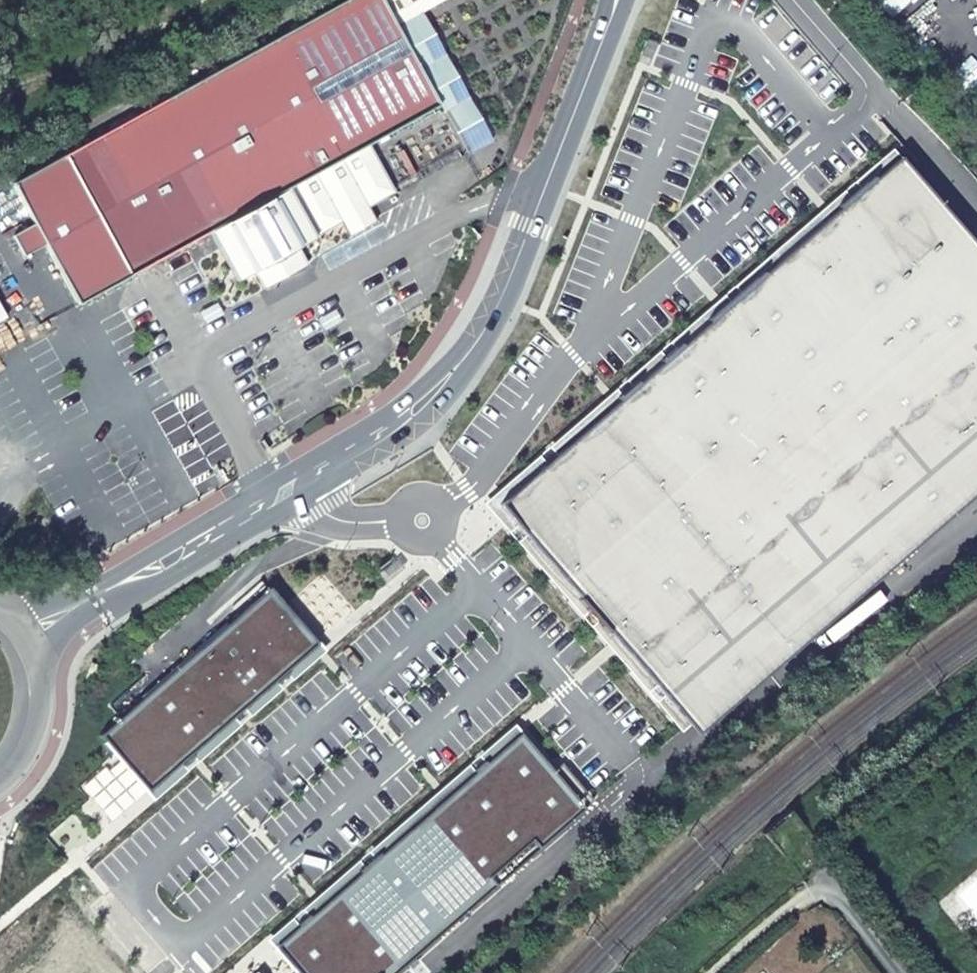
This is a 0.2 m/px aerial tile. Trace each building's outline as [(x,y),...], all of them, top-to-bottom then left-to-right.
[(396,193),(369,143),(437,104),(381,0),(344,0),(9,179),(30,219),(41,239),(72,300),(206,230),(233,281),(250,272),(260,290),(304,266),(294,248),(341,222),(348,237),(376,222),(369,207),(396,193)] [(466,155),(491,141),(421,12),(442,0),(381,0),(437,104),(466,155)] [(897,156),(498,507),(693,726),(768,662),(776,671),(976,495),(976,247),(897,156)] [(30,219),(8,230),(18,250),(41,239),(30,219)] [(268,590),(98,740),(148,796),(318,646),(268,590)] [(275,953),(294,972),(403,972),(597,804),(594,800),(564,766),(554,774),(522,735),(275,953)]
